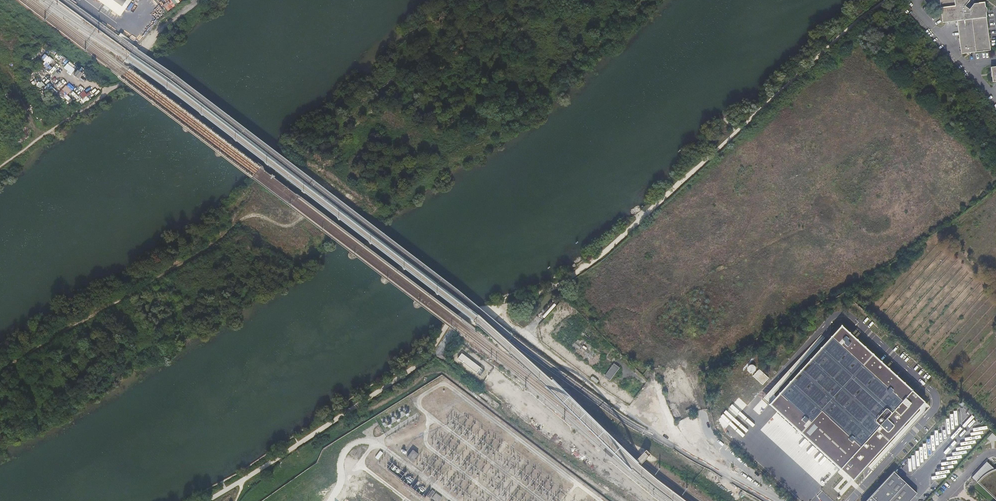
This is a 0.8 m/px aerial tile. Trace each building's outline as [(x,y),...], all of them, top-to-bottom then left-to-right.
[(121,16),(132,0),(100,0),(121,16)] [(962,53),(990,49),(984,2),(974,3),(973,4),(969,1),(970,0),(940,0),(943,22),(949,22),(949,21),(958,20),(962,53)] [(43,64),(47,67),(52,60),(45,54),(41,58),(45,61),(43,64)] [(83,73),(78,69),(74,73),(79,77),(83,73)] [(51,86),(48,90),(55,95),(58,92),(51,86)] [(841,326),(769,405),(853,481),(924,402),(841,326)] [(462,353),(458,359),(480,376),(485,371),(462,353)] [(604,376),(610,380),(619,368),(614,364),(604,376)] [(992,432),(987,438),(989,441),(995,441),(995,440),(995,436),(992,432)] [(418,454),(413,450),(406,458),(412,462),(418,454)] [(383,453),(380,451),(375,457),(378,460),(383,453)] [(994,470),(985,462),(971,478),(976,483),(976,482),(978,483),(977,484),(995,500),(995,495),(979,480),(978,480),(979,479),(981,477),(983,475),(985,474),(987,472),(990,471),(992,470),(994,470)] [(994,470),(992,470),(990,471),(987,472),(985,474),(983,475),(981,477),(979,479),(978,480),(979,480),(995,495),(995,469),(994,470)] [(917,493),(894,471),(866,500),(909,500),(917,493)] [(883,479),(878,475),(861,494),(866,499),(883,479)] [(802,497),(809,490),(802,482),(794,489),(802,497)] [(435,493),(431,498),(435,500),(439,500),(442,497),(435,493)]
